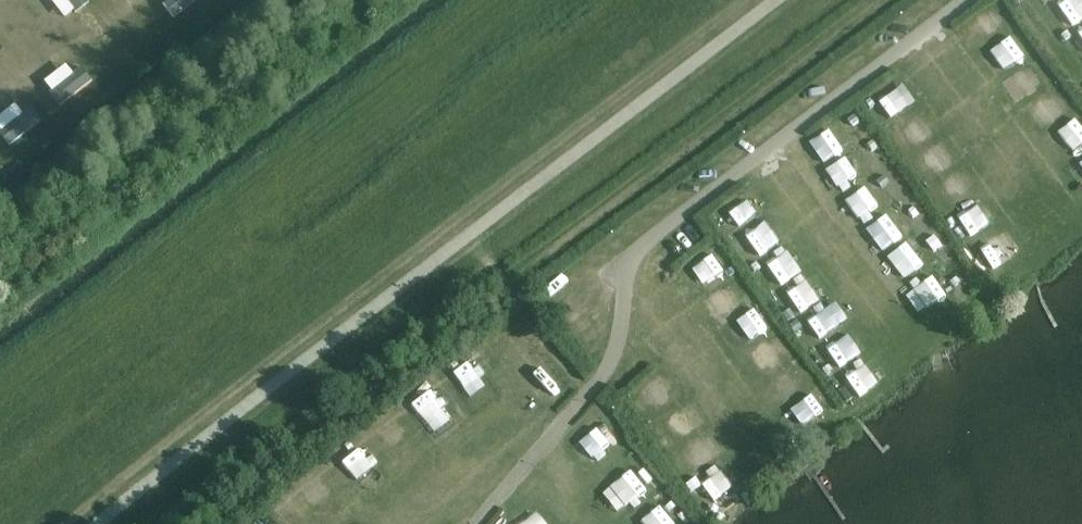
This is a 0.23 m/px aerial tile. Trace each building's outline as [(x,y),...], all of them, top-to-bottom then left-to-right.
[(75,15),(89,5),(86,0),(64,0),(75,15)] [(159,5),(168,19),(195,0),(166,0),(159,5)] [(13,50),(0,30),(0,58),(13,50)] [(84,69),(50,93),(60,107),(94,83),(84,69)] [(34,109),(0,133),(10,147),(43,123),(34,109)] [(841,165),(850,160),(840,143),(830,148),(841,165)] [(855,196),(865,189),(852,171),(843,178),(855,196)] [(741,217),(732,224),(745,240),(754,234),(741,217)] [(753,250),(765,268),(773,263),(761,244),(753,250)] [(919,282),(927,277),(914,257),(906,262),(919,282)] [(716,264),(705,272),(723,296),(734,288),(716,264)] [(781,272),(772,278),(787,297),(795,291),(781,272)] [(939,289),(931,295),(944,314),(953,307),(939,289)] [(809,324),(817,318),(802,300),(795,306),(809,324)] [(694,486),(705,482),(697,462),(687,466),(694,486)]
